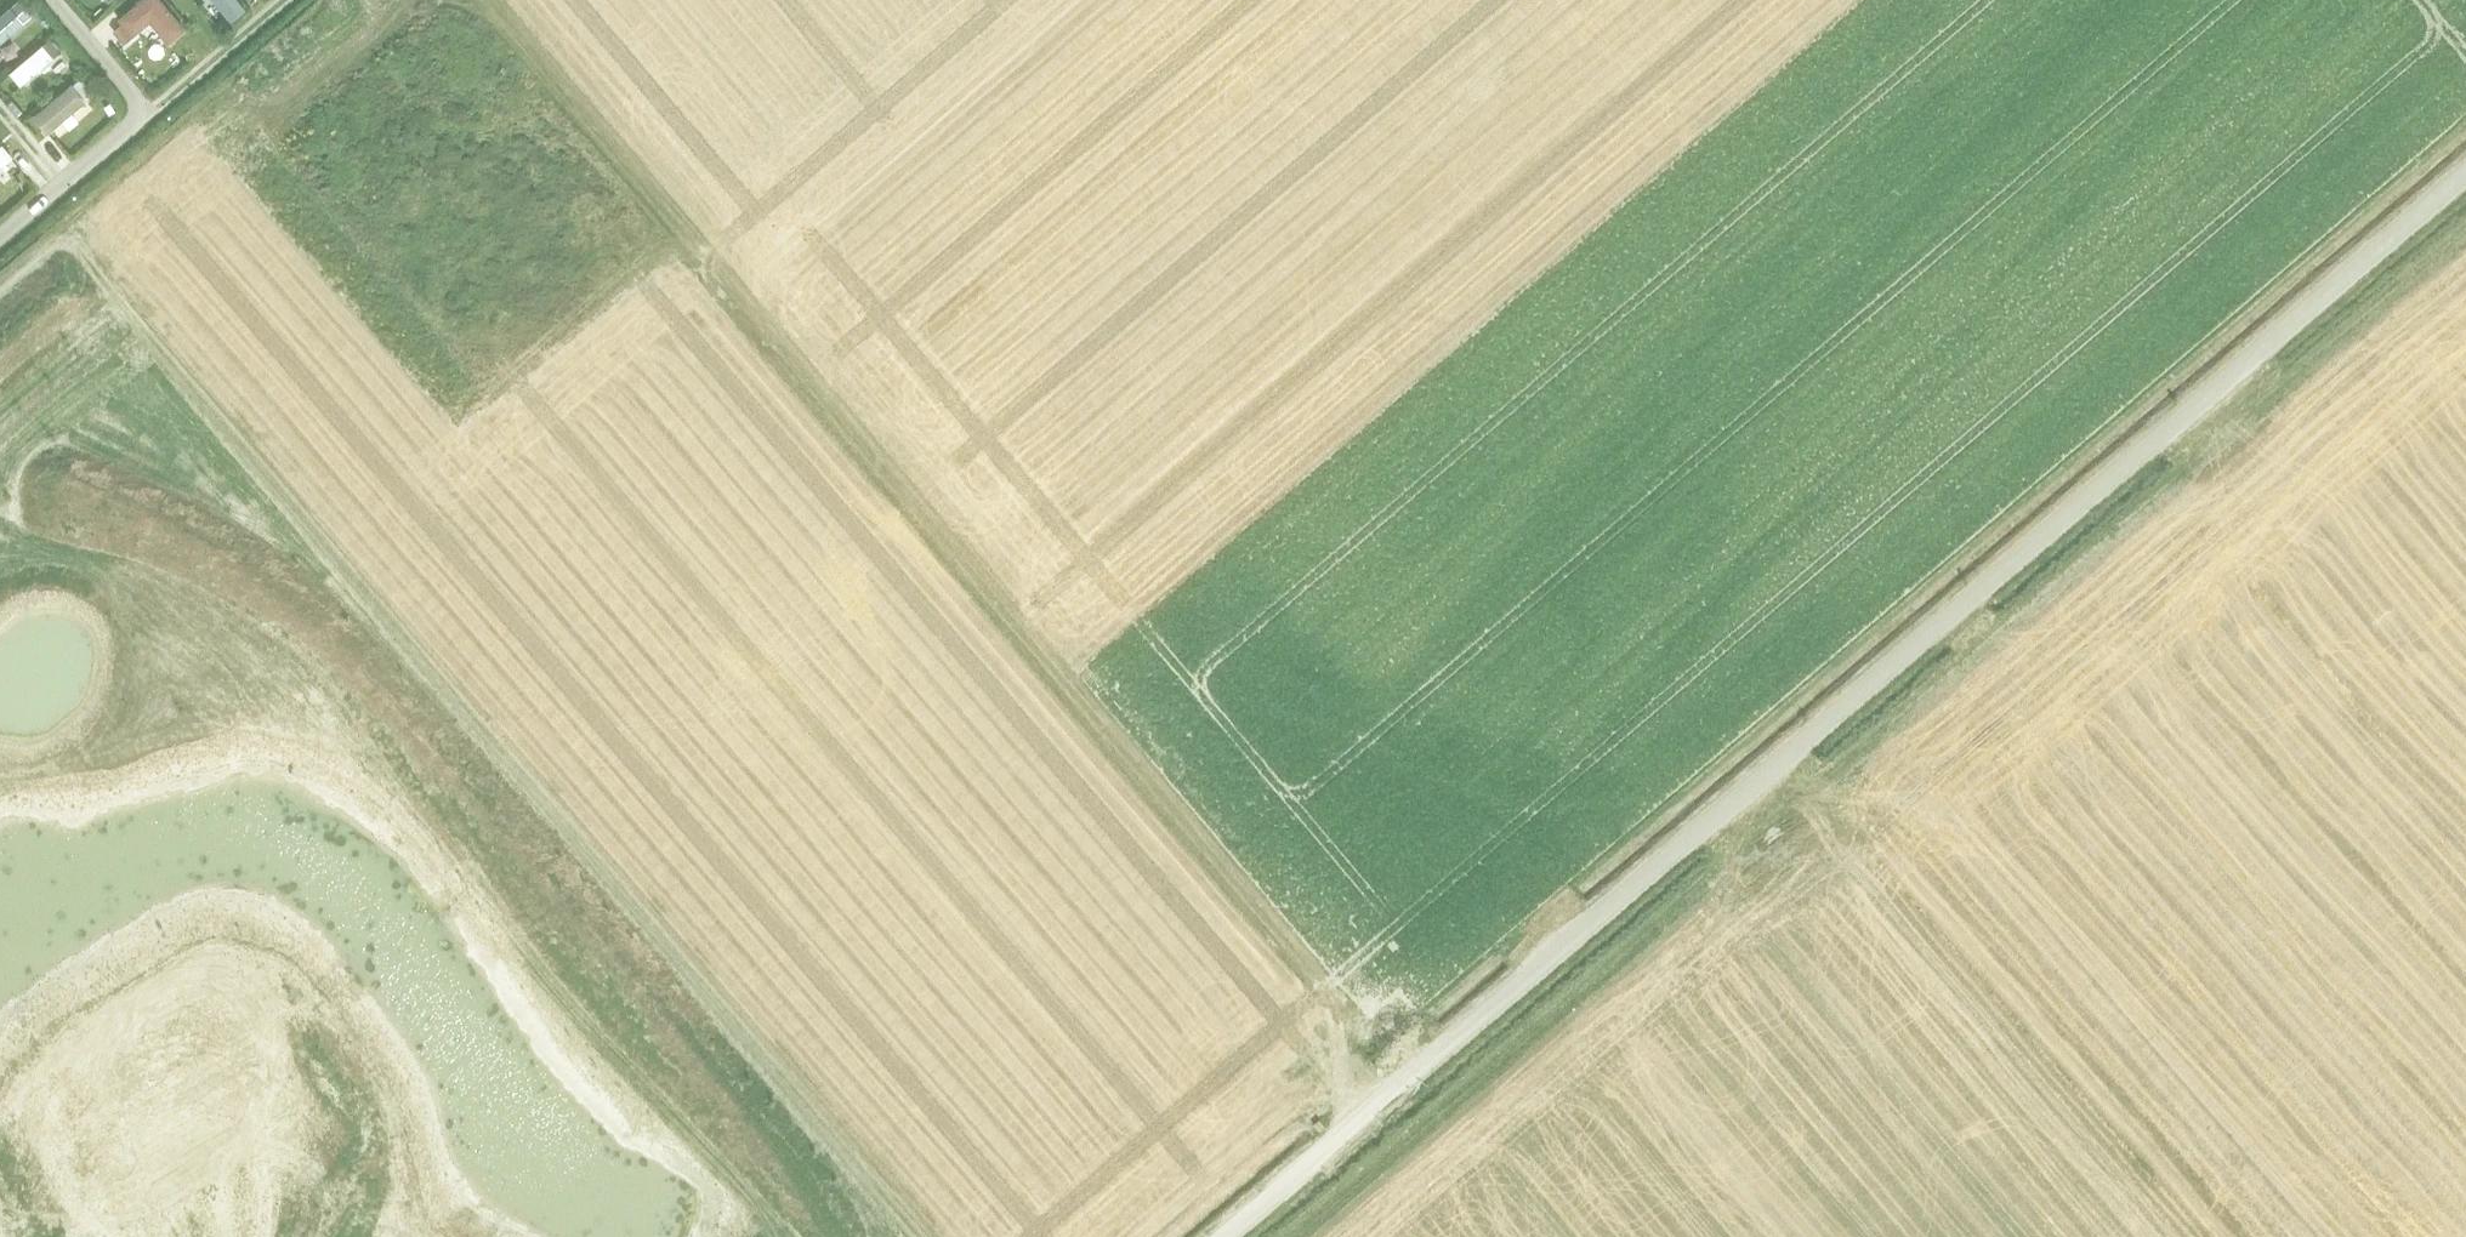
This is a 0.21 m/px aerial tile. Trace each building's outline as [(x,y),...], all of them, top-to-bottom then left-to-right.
[(23,0),(14,0),(0,11),(0,37),(32,12),(23,0)] [(84,15),(95,5),(91,0),(71,0),(84,15)] [(114,31),(125,45),(152,23),(170,45),(187,31),(161,0),(143,0),(119,20),(123,24),(114,31)] [(209,18),(225,4),(222,0),(194,0),(209,18)] [(61,51),(50,37),(8,70),(19,84),(61,51)] [(92,90),(81,75),(35,112),(47,126),(92,90)]
